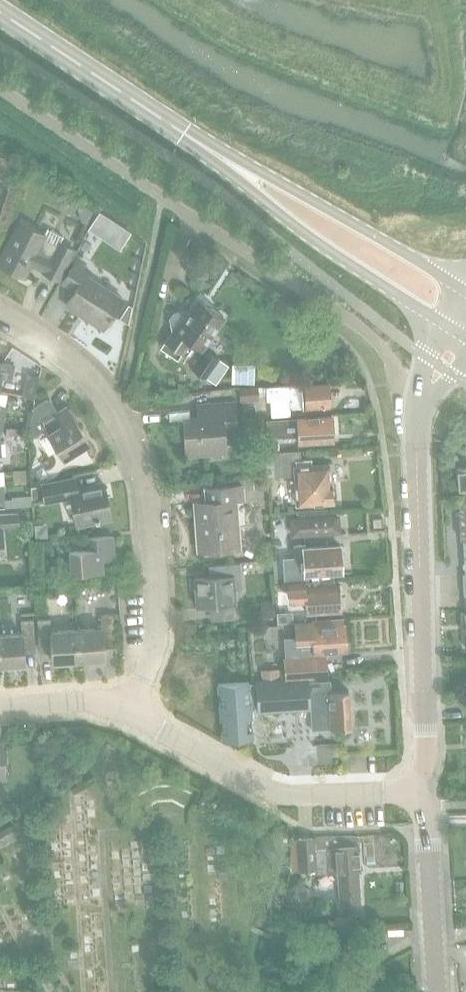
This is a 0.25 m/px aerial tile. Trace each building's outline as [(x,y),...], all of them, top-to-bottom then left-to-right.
[(100,212),(88,230),(99,237),(119,251),(131,233),(111,220),(100,212)] [(44,235),(17,221),(0,254),(0,264),(9,269),(7,272),(18,277),(19,274),(23,276),(32,258),(45,265),(42,271),(57,279),(72,248),(58,241),(60,236),(47,229),(44,235)] [(65,304),(102,329),(122,299),(85,274),(88,270),(74,261),(61,280),(75,289),(65,304)] [(185,318),(180,315),(176,316),(170,324),(171,328),(173,330),(161,347),(176,357),(187,341),(199,349),(222,316),(198,299),(185,318)] [(128,305),(120,318),(128,323),(131,307),(128,305)] [(204,377),(217,358),(204,349),(190,368),(204,377)] [(1,375),(10,377),(13,364),(0,362),(0,379),(1,375)] [(252,382),(252,364),(232,363),(232,381),(252,382)] [(33,396),(38,374),(27,372),(23,394),(33,396)] [(290,406),(330,403),(328,381),(266,385),(267,395),(277,394),(277,398),(289,397),(290,406)] [(240,400),(259,399),(258,386),(239,388),(240,400)] [(65,406),(55,413),(44,396),(31,404),(27,431),(31,437),(45,428),(63,457),(87,441),(65,406)] [(183,421),(185,452),(223,449),(221,431),(235,430),(232,401),(204,404),(205,419),(183,421)] [(295,411),(281,411),(282,423),(296,422),(295,411)] [(298,441),(332,439),(330,413),(296,415),(297,424),(277,426),(278,434),(297,433),(298,441)] [(23,450),(25,437),(17,436),(15,448),(23,450)] [(278,443),(264,443),(264,451),(278,450),(278,443)] [(329,462),(310,463),(310,458),(299,459),(299,450),(271,451),(272,476),(294,475),(296,503),(332,501),(332,498),(335,495),(335,488),(331,486),(331,482),(330,482),(329,462)] [(465,489),(465,469),(456,469),(457,490),(465,489)] [(75,522),(109,516),(103,483),(76,489),(74,478),(40,484),(43,501),(70,496),(75,522)] [(264,479),(253,480),(254,486),(258,489),(265,489),(264,479)] [(199,549),(238,546),(235,499),(243,499),(241,484),(206,487),(207,501),(195,501),(199,549)] [(30,495),(10,496),(11,507),(31,506),(30,495)] [(272,514),(293,513),(293,504),(272,505),(272,514)] [(33,524),(32,512),(0,514),(0,550),(2,550),(1,526),(33,524)] [(291,518),(292,533),(338,530),(337,515),(291,518)] [(46,523),(34,524),(35,536),(47,535),(46,523)] [(69,549),(71,572),(103,570),(102,558),(114,557),(112,535),(87,537),(88,548),(69,549)] [(51,539),(39,540),(39,551),(52,550),(51,539)] [(304,542),(294,543),(295,558),(304,558),(305,573),(341,571),(339,544),(304,546),(304,542)] [(214,576),(194,577),(196,605),(234,602),(233,588),(241,587),(239,562),(213,564),(214,576)] [(343,598),(339,595),(338,583),(305,585),(305,580),(289,581),(289,596),(305,595),(306,611),(340,609),(340,606),(343,604),(343,598)] [(45,601),(44,591),(34,591),(35,601),(45,601)] [(272,600),(260,601),(260,618),(273,618),(272,600)] [(292,610),(276,611),(277,622),(293,621),(292,610)] [(76,629),(78,658),(86,658),(86,660),(101,659),(101,657),(104,656),(103,639),(114,639),(113,613),(101,614),(102,627),(76,629)] [(78,658),(76,629),(51,630),(50,617),(37,618),(39,644),(51,643),(52,660),(55,660),(55,662),(69,661),(69,659),(78,658)] [(343,622),(342,622),(342,617),(294,621),(296,641),(312,640),(313,651),(345,649),(343,622)] [(7,663),(7,666),(20,665),(20,662),(24,662),(22,645),(34,644),(33,618),(20,619),(21,632),(0,633),(0,664),(7,663)] [(285,677),(326,675),(324,655),(283,657),(285,677)] [(278,668),(260,669),(261,680),(279,679),(278,668)] [(308,677),(279,679),(261,680),(255,681),(256,682),(248,682),(248,681),(218,683),(221,739),(252,737),(250,709),(257,709),(257,710),(309,707),(311,729),(330,728),(330,729),(350,727),(347,691),(331,692),(330,680),(309,682),(308,677)] [(290,864),(299,863),(299,869),(315,868),(315,861),(324,860),(324,871),(338,870),(340,902),(360,901),(358,870),(359,870),(357,837),(329,836),(298,838),(298,840),(289,841),(290,864)] [(350,913),(336,914),(336,920),(336,926),(351,925),(350,914),(350,913)]
